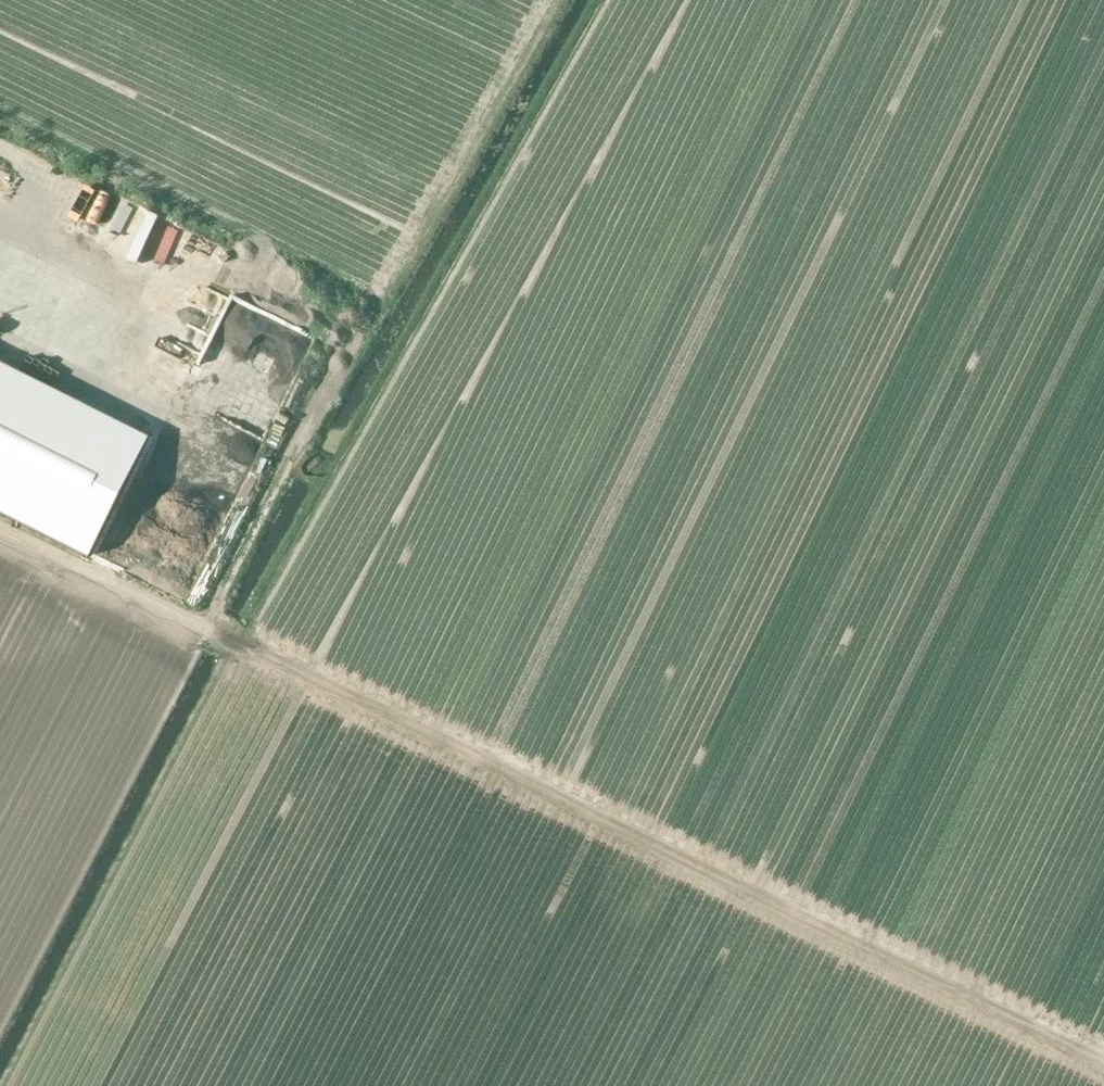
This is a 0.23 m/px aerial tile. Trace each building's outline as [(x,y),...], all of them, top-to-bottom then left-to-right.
[(87,559),(147,439),(0,366),(0,516),(87,559)]
